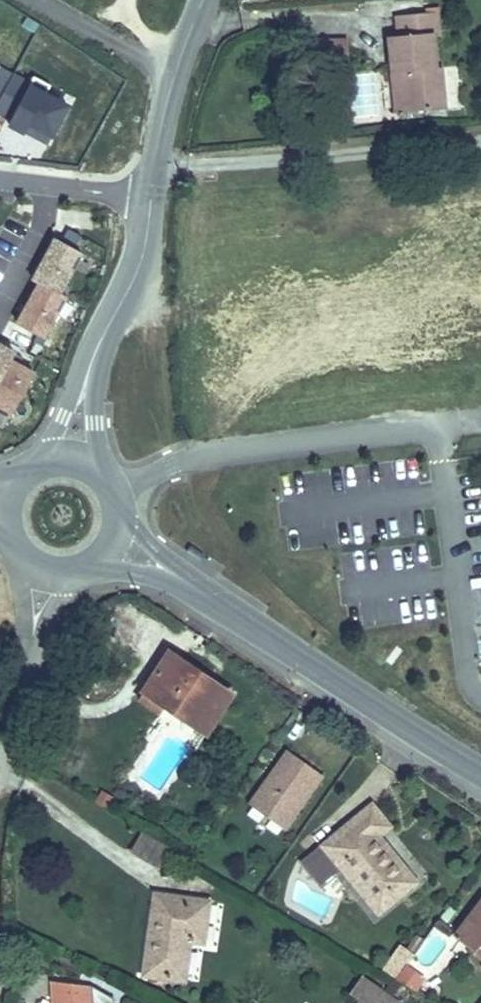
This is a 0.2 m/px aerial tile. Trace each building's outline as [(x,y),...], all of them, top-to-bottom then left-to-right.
[(437,68),(433,34),(438,34),(437,12),(397,16),(399,36),(388,37),(392,73),(401,72),(405,111),(445,108),(441,67),(437,68)] [(345,67),(345,41),(306,40),(306,67),(345,67)] [(405,111),(401,72),(392,73),(395,112),(405,111)] [(52,136),(68,107),(46,94),(51,86),(34,77),(31,83),(13,74),(0,98),(0,112),(12,119),(9,125),(25,133),(30,124),(52,136)] [(350,75),(351,119),(390,118),(389,74),(350,75)] [(75,248),(81,236),(68,229),(61,241),(75,248)] [(61,241),(57,239),(41,267),(36,277),(34,281),(40,284),(26,309),(20,321),(18,324),(38,335),(34,342),(43,347),(47,339),(44,337),(70,287),(64,284),(82,252),(75,248),(61,241)] [(36,277),(41,267),(38,265),(32,275),(36,277)] [(20,321),(26,309),(23,307),(16,319),(20,321)] [(0,345),(0,411),(11,417),(35,374),(26,369),(19,365),(21,361),(23,358),(0,345)] [(193,669),(169,653),(167,657),(191,673),(193,669)] [(230,695),(193,669),(191,673),(167,657),(145,691),(164,704),(206,732),(230,695)] [(159,712),(164,704),(145,691),(140,699),(159,712)] [(287,750),(248,804),(284,829),(323,776),(287,750)] [(389,827),(372,806),(338,833),(354,852),(376,834),(378,836),(389,827)] [(157,868),(169,848),(141,831),(129,851),(157,868)] [(411,886),(393,863),(397,859),(378,836),(376,834),(354,852),(338,833),(303,862),(321,882),(341,865),(379,912),(411,886)] [(415,882),(397,859),(393,863),(411,886),(415,882)] [(157,925),(161,896),(156,895),(151,924),(157,925)] [(203,942),(208,902),(161,896),(157,925),(151,924),(147,958),(145,974),(184,980),(189,940),(203,942)] [(455,937),(474,952),(478,948),(480,951),(480,903),(455,937)] [(478,948),(474,952),(465,963),(478,974),(479,972),(480,970),(480,951),(478,948)] [(407,964),(409,962),(397,953),(388,965),(400,974),(407,964)] [(425,978),(407,964),(400,974),(397,979),(416,991),(425,978)] [(362,975),(349,994),(361,1002),(363,1002),(397,1002),(399,1000),(362,975)]
